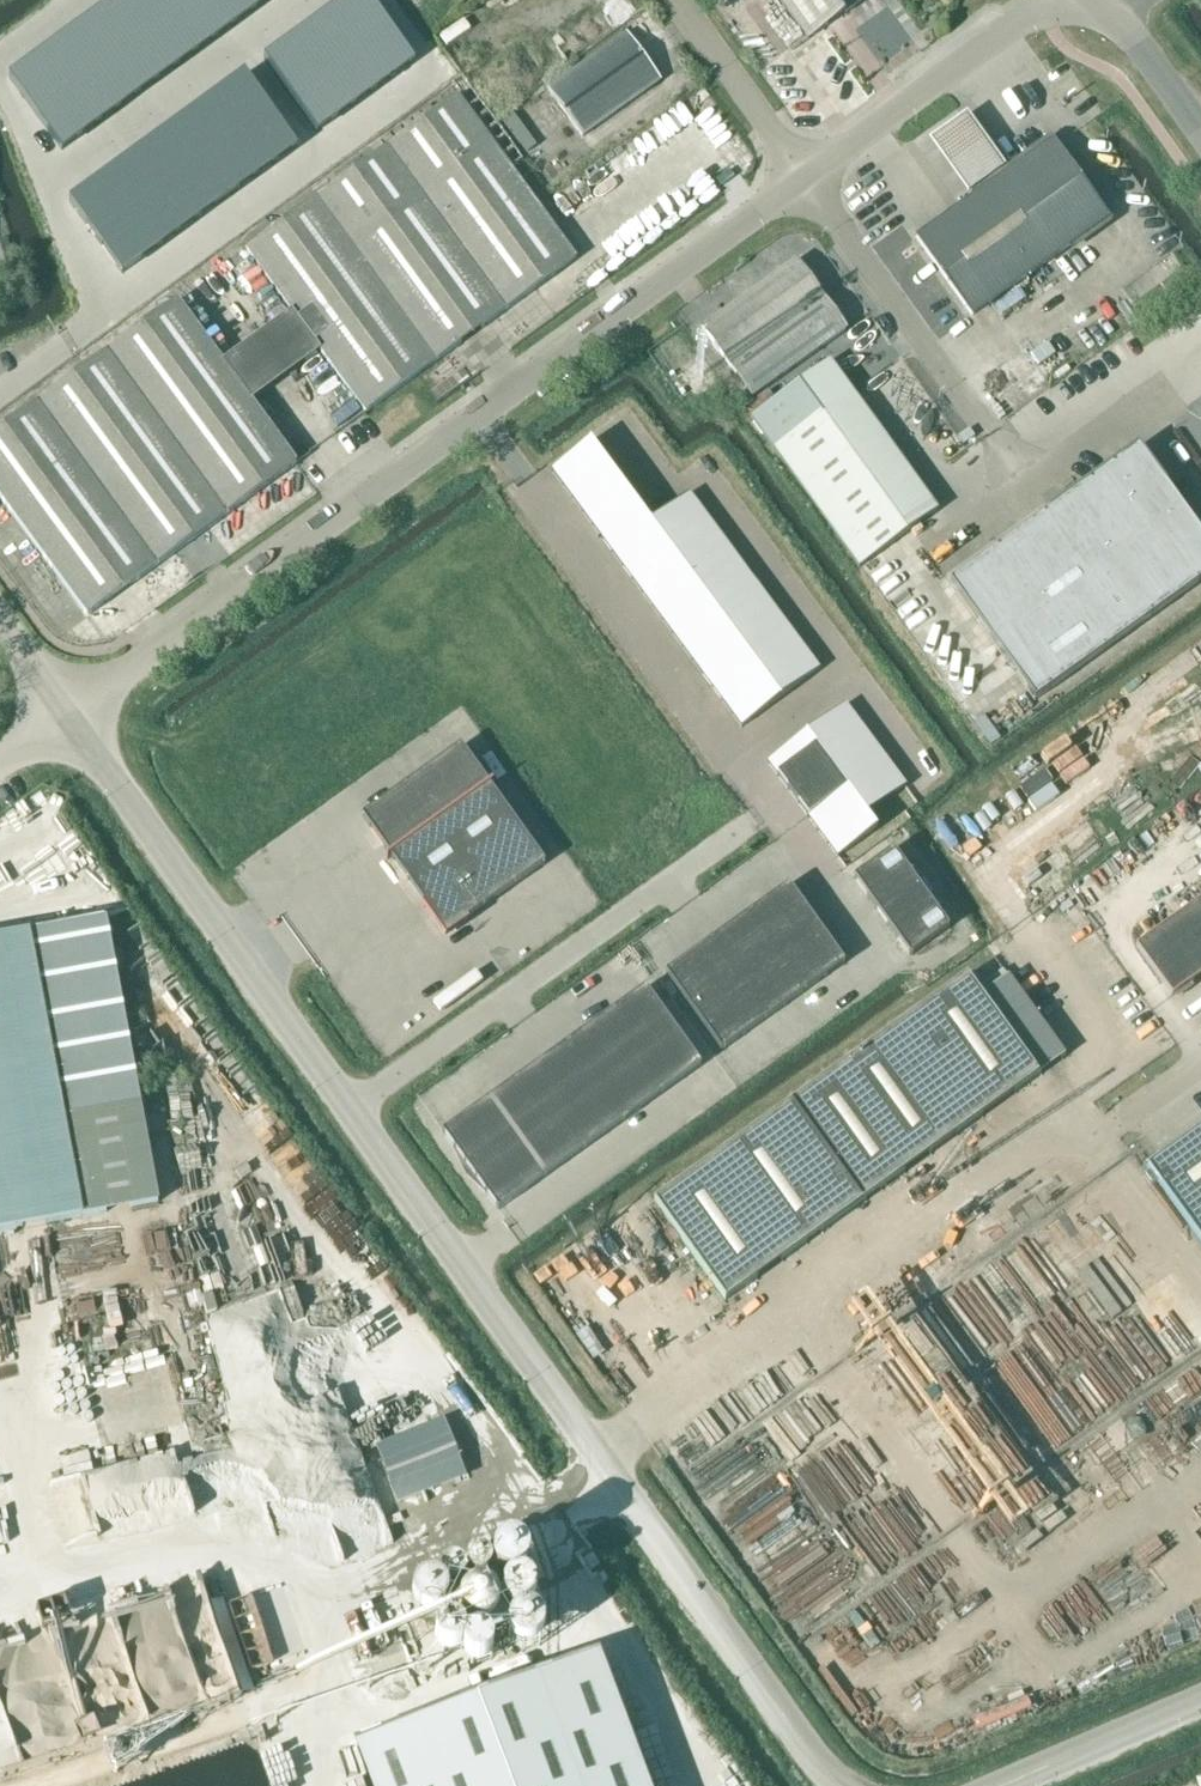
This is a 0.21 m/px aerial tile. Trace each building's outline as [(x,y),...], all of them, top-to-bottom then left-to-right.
[(149,27),(129,0),(117,0),(106,9),(129,41),(149,27)] [(149,27),(168,13),(159,0),(129,0),(149,27)] [(168,13),(185,0),(159,0),(168,13)] [(188,0),(185,0),(168,13),(197,53),(216,39),(188,0)] [(218,0),(188,0),(216,39),(236,24),(218,0)] [(247,0),(218,0),(236,24),(255,10),(247,0)] [(255,10),(269,0),(247,0),(255,10)] [(368,41),(388,26),(369,0),(348,0),(341,4),(368,41)] [(808,41),(865,0),(778,0),(808,41)] [(341,4),(322,18),(349,54),(368,41),(341,4)] [(106,9),(86,23),(110,55),(129,41),(106,9)] [(149,27),(178,67),(197,53),(168,13),(149,27)] [(330,68),(349,54),(322,18),(303,32),(330,68)] [(86,23),(67,37),(90,69),(110,55),(86,23)] [(368,41),(394,77),(415,62),(388,26),(368,41)] [(149,27),(129,41),(158,81),(178,67),(149,27)] [(290,97),(311,82),(330,68),(303,32),(264,61),(290,97)] [(581,138),(660,82),(626,34),(547,90),(581,138)] [(71,83),(90,69),(67,37),(48,51),(71,83)] [(139,95),(158,81),(129,41),(110,55),(139,95)] [(349,54),(375,91),(394,77),(368,41),(349,54)] [(52,97),(71,83),(48,51),(28,65),(52,97)] [(330,68),(356,104),(375,91),(349,54),(330,68)] [(120,109),(139,95),(110,55),(90,69),(120,109)] [(52,97),(28,65),(9,80),(32,112),(52,97)] [(337,118),(356,104),(330,68),(311,82),(337,118)] [(71,83),(100,123),(120,109),(90,69),(71,83)] [(255,132),(275,117),(244,75),(225,90),(251,126),(255,132)] [(317,134),(337,118),(311,82),(290,97),(317,134)] [(52,97),(81,138),(100,123),(71,83),(52,97)] [(206,103),(232,140),(251,126),(225,90),(206,103)] [(81,138),(52,97),(32,112),(61,152),(81,138)] [(457,98),(246,251),(365,414),(536,290),(576,261),(457,98)] [(206,103),(187,117),(213,153),(232,140),(206,103)] [(213,153),(187,117),(168,131),(194,167),(204,160),(213,153)] [(275,117),(255,132),(277,162),(297,148),(275,117)] [(232,140),(258,176),(277,162),(255,132),(251,126),(232,140)] [(168,131),(149,145),(175,181),(194,167),(168,131)] [(230,197),(258,176),(232,140),(213,153),(204,160),(230,197)] [(974,198),(916,240),(972,318),(1108,221),(1053,143),(974,198)] [(156,195),(175,181),(149,145),(130,159),(156,195)] [(126,217),(156,195),(130,159),(100,181),(126,217)] [(194,167),(175,181),(201,217),(230,197),(204,160),(194,167)] [(126,217),(100,181),(69,203),(96,239),(101,235),(126,217)] [(175,181),(156,195),(183,231),(201,217),(175,181)] [(122,275),(183,231),(156,195),(126,217),(101,235),(106,243),(101,247),(122,275)] [(106,243),(101,235),(96,239),(101,247),(106,243)] [(16,264),(8,240),(0,243),(0,270),(16,264)] [(752,399),(845,332),(795,263),(702,330),(752,399)] [(296,465),(177,302),(0,431),(0,499),(87,618),(296,465)] [(774,452),(852,394),(829,363),(751,420),(774,452)] [(425,406),(435,399),(425,386),(416,393),(425,406)] [(598,456),(588,443),(549,472),(559,486),(598,456)] [(951,585),(1035,702),(1200,582),(1200,539),(1137,451),(951,585)] [(569,499),(608,470),(598,456),(559,486),(569,499)] [(569,499),(579,513),(618,483),(608,470),(569,499)] [(618,483),(579,513),(589,526),(628,496),(618,483)] [(697,507),(687,494),(649,523),(659,537),(697,507)] [(639,510),(628,496),(589,526),(599,539),(639,510)] [(697,507),(659,537),(669,550),(708,521),(697,507)] [(599,539),(609,553),(649,523),(644,518),(639,510),(599,539)] [(708,521),(669,550),(679,563),(718,534),(708,521)] [(659,537),(649,523),(609,553),(619,566),(659,537)] [(718,534),(679,563),(689,577),(728,547),(718,534)] [(619,566),(629,580),(669,550),(659,537),(619,566)] [(699,590),(738,561),(728,547),(689,577),(699,590)] [(629,580),(640,593),(679,563),(669,550),(629,580)] [(738,561),(699,590),(709,603),(748,574),(738,561)] [(679,563),(640,593),(650,606),(689,577),(679,563)] [(709,603),(719,617),(758,588),(748,574),(709,603)] [(689,577),(650,606),(660,620),(699,590),(689,577)] [(730,630),(768,601),(758,588),(719,617),(730,630)] [(660,620),(670,633),(709,603),(699,590),(660,620)] [(768,601),(730,630),(740,644),(778,615),(768,601)] [(719,617),(709,603),(670,633),(680,646),(719,617)] [(740,644),(750,657),(788,628),(778,615),(740,644)] [(719,617),(680,646),(690,660),(730,630),(719,617)] [(799,641),(788,628),(750,657),(760,671),(799,641)] [(700,673),(740,644),(730,630),(690,660),(700,673)] [(770,684),(809,655),(799,641),(760,671),(770,684)] [(750,657),(740,644),(700,673),(710,687),(750,657)] [(780,698),(819,668),(809,655),(770,684),(780,698)] [(720,700),(760,671),(750,657),(710,687),(720,700)] [(720,700),(730,714),(770,684),(760,671),(720,700)] [(730,714),(741,727),(780,698),(770,684),(730,714)] [(853,715),(813,744),(823,758),(862,729),(853,715)] [(862,729),(823,758),(833,771),(872,742),(862,729)] [(833,771),(843,785),(882,756),(872,742),(833,771)] [(783,786),(823,758),(813,744),(774,773),(783,786)] [(362,818),(446,935),(545,865),(461,747),(362,818)] [(892,769),(882,756),(843,785),(853,798),(892,769)] [(793,800),(833,771),(823,758),(783,786),(793,800)] [(853,798),(863,812),(902,783),(892,769),(853,798)] [(843,785),(833,771),(793,800),(803,814),(843,785)] [(912,797),(902,783),(863,812),(873,826),(909,799),(912,797)] [(853,798),(843,785),(803,814),(813,827),(853,798)] [(813,827),(823,841),(863,812),(853,798),(813,827)] [(823,841),(833,855),(873,826),(863,812),(823,841)] [(883,839),(873,826),(833,855),(843,868),(883,839)] [(893,851),(853,879),(881,918),(921,890),(893,851)] [(788,887),(769,900),(797,939),(816,925),(788,887)] [(921,890),(881,918),(909,957),(949,929),(921,890)] [(769,900),(747,916),(775,955),(797,939),(769,900)] [(1135,948),(1172,998),(1200,977),(1200,900),(1135,948)] [(747,916),(729,929),(757,968),(775,955),(747,916)] [(105,920),(29,934),(0,939),(0,1233),(157,1204),(105,920)] [(816,925),(797,939),(825,978),(844,965),(816,925)] [(729,929),(707,945),(734,984),(757,968),(729,929)] [(797,939),(775,955),(803,994),(825,978),(797,939)] [(707,945),(688,958),(716,997),(734,984),(707,945)] [(775,955),(757,968),(785,1007),(803,994),(775,955)] [(688,958),(666,974),(694,1013),(716,997),(688,958)] [(757,968),(734,984),(762,1023),(785,1007),(757,968)] [(654,1203),(726,1303),(1064,1058),(1007,979),(980,997),(966,978),(936,1000),(824,1081),(654,1203)] [(734,984),(716,997),(744,1036),(762,1023),(734,984)] [(646,989),(619,1008),(646,1046),(653,1042),(673,1027),(646,989)] [(716,997),(694,1013),(721,1052),(744,1036),(716,997)] [(619,1008),(593,1027),(620,1065),(633,1055),(646,1046),(619,1008)] [(593,1027),(567,1045),(594,1083),(614,1069),(620,1065),(593,1027)] [(673,1027),(653,1042),(681,1081),(701,1067),(673,1027)] [(646,1046),(633,1055),(662,1095),(681,1081),(653,1042),(646,1046)] [(567,1045),(541,1063),(569,1102),(575,1097),(594,1083),(567,1045)] [(620,1065),(614,1069),(642,1109),(662,1095),(633,1055),(620,1065)] [(541,1063),(515,1082),(543,1120),(555,1111),(569,1102),(541,1063)] [(614,1069),(594,1083),(623,1123),(642,1109),(614,1069)] [(515,1082),(489,1100),(516,1139),(536,1125),(543,1120),(515,1082)] [(594,1083),(575,1097),(603,1137),(623,1123),(594,1083)] [(569,1102),(555,1111),(584,1151),(603,1137),(575,1097),(569,1102)] [(489,1100),(442,1134),(470,1172),(516,1139),(489,1100)] [(543,1120),(536,1125),(564,1164),(584,1151),(555,1111),(543,1120)] [(536,1125),(516,1139),(545,1178),(564,1164),(536,1125)] [(1147,1167),(1200,1243),(1200,1128),(1147,1167)] [(516,1139),(470,1172),(498,1212),(545,1178),(516,1139)] [(317,1454),(322,1464),(331,1428),(344,1431),(335,1411),(341,1388),(275,1417),(269,1441),(264,1429),(256,1433),(253,1443),(275,1448),(287,1475),(276,1519),(273,1519),(267,1505),(267,1506),(252,1512),(245,1542),(275,1529),(283,1548),(306,1553),(309,1542),(347,1551),(338,1529),(333,1532),(311,1481),(317,1454)] [(443,1421),(376,1446),(398,1504),(465,1479),(443,1421)] [(179,1448),(146,1456),(157,1497),(161,1515),(195,1506),(179,1448)] [(140,1724),(256,1685),(226,1594),(211,1599),(204,1579),(132,1603),(139,1624),(148,1621),(153,1635),(128,1643),(142,1685),(114,1695),(120,1713),(124,1712),(124,1711),(134,1708),(140,1724)] [(359,1751),(373,1785),(641,1785),(595,1662),(371,1747),(359,1751)]
